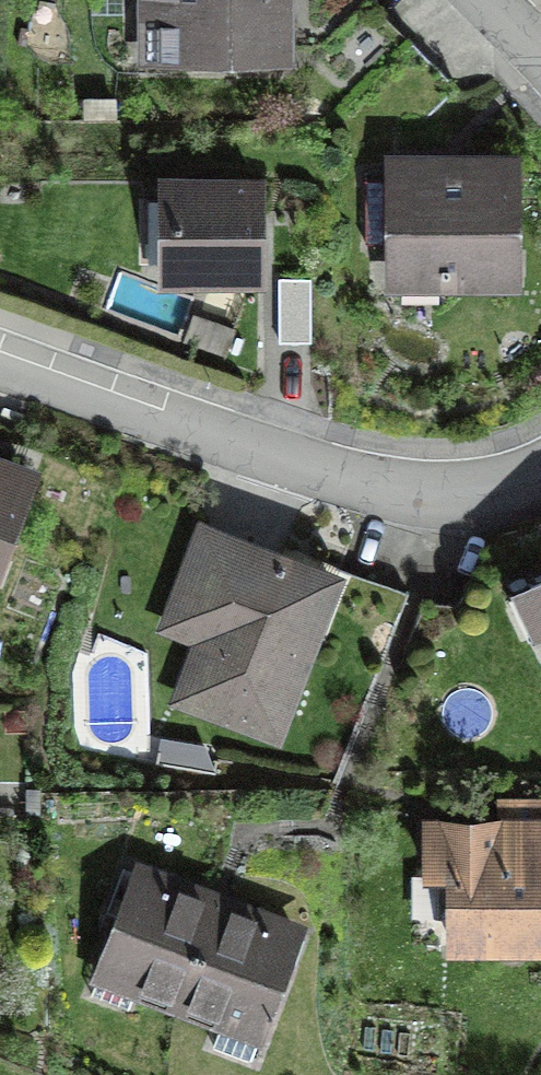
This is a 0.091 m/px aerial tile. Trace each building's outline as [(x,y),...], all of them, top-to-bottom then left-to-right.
[(163,59),(288,59),(289,0),(163,0),(163,59)] [(366,181),(367,244),(399,244),(399,256),(440,255),(440,277),(509,277),(508,179),(366,181)] [(173,185),(172,278),(257,279),(258,186),(173,185)] [(312,280),(280,279),(279,341),(311,341),(312,280)] [(23,480),(0,471),(0,542),(23,480)] [(183,697),(275,732),(310,640),(332,580),(205,532),(184,589),(219,602),(183,697)] [(345,653),(370,589),(334,575),(332,580),(310,640),(345,653)] [(540,610),(540,583),(530,588),(540,610)] [(370,589),(345,653),(382,667),(406,602),(370,589)] [(453,946),(540,946),(540,826),(537,826),(536,846),(515,846),(515,826),(430,826),(430,875),(454,875),(453,946)] [(139,984),(181,1000),(217,904),(138,875),(94,993),(131,1007),(139,984)] [(297,934),(217,904),(181,1000),(223,1016),(212,1045),(250,1059),(297,934)]
